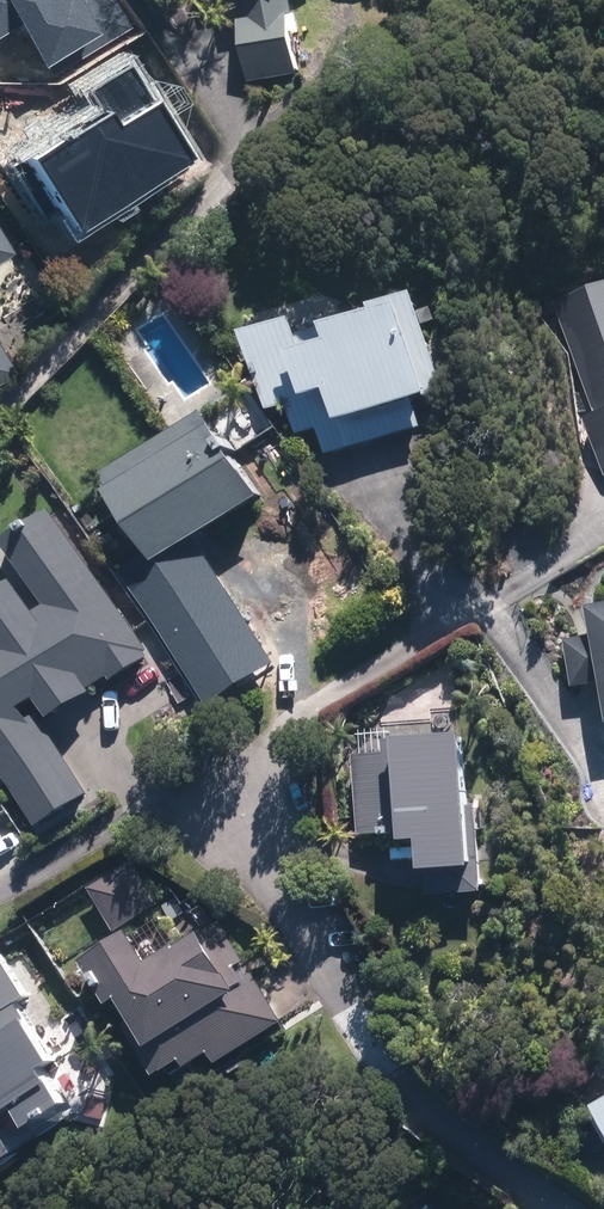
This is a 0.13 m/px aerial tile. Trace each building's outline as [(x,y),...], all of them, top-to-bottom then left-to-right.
[(196,6),(234,3),(240,85),(301,81),(295,0),(195,0),(196,6)] [(555,294),(598,418),(585,423),(603,477),(603,278),(555,294)] [(375,320),(304,341),(299,324),(249,339),(272,417),(287,412),(296,441),(319,434),(328,462),(422,433),(414,406),(445,396),(415,296),(372,309),(375,320)] [(113,500),(134,531),(105,550),(125,580),(153,561),(160,571),(265,502),(208,415),(108,480),(119,496),(113,500)] [(36,834),(90,799),(46,730),(151,661),(59,519),(14,548),(34,577),(0,599),(0,778),(36,834)] [(586,608),(592,641),(563,646),(571,689),(600,684),(603,703),(603,605),(586,608)] [(477,808),(465,809),(462,738),(383,741),(384,758),(355,759),(359,838),(401,839),(402,847),(420,848),(422,897),(481,895),(477,808)] [(87,889),(116,936),(166,905),(138,858),(87,889)] [(82,968),(112,1011),(120,1005),(150,1049),(142,1054),(161,1081),(185,1064),(192,1074),(213,1059),(219,1067),(287,1021),(219,920),(152,966),(131,935),(82,968)] [(74,1122),(46,1077),(56,1071),(27,1025),(29,1024),(20,1010),(30,1005),(0,958),(0,1169),(74,1122)] [(587,1110),(603,1142),(603,1100),(587,1110)]
